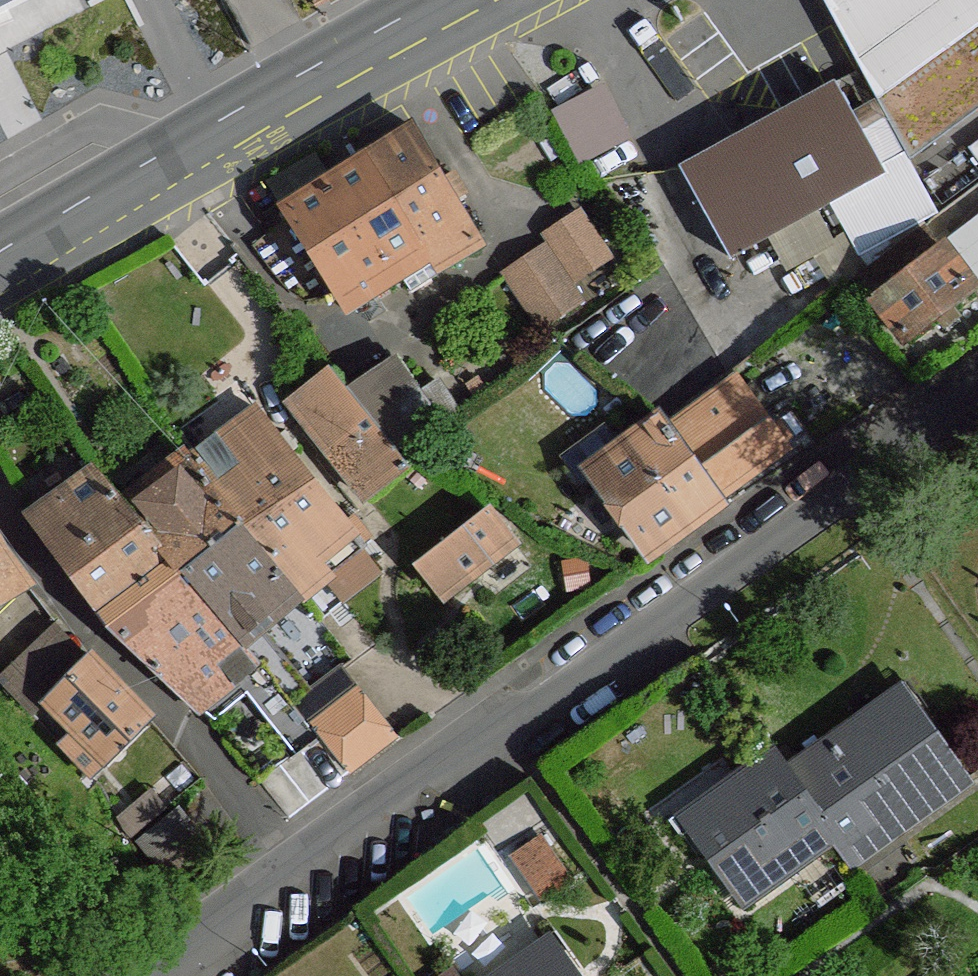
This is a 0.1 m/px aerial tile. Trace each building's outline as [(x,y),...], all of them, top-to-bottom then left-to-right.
[(864,77),(913,154),(977,106),(977,0),(864,77)] [(560,99),(581,156),(636,136),(615,79),(560,99)] [(683,169),(727,253),(883,170),(839,87),(683,169)] [(431,252),(439,265),(481,240),(416,128),(373,154),(400,201),(431,252)] [(400,201),(373,154),(304,198),(283,211),(338,297),(368,277),(341,238),(400,201)] [(341,238),(368,277),(375,288),(401,271),(431,252),(400,201),(341,238)] [(607,258),(578,214),(549,233),(578,277),(607,258)] [(954,239),(977,272),(977,221),(954,239)] [(874,299),(941,247),(926,228),(869,270),(860,277),(874,299)] [(941,247),(874,299),(907,339),(972,288),(941,247)] [(579,302),(544,249),(509,272),(544,325),(579,302)] [(439,265),(431,252),(401,271),(412,290),(442,272),(439,265)] [(395,359),(347,389),(376,426),(394,449),(434,423),(432,420),(417,396),(395,359)] [(337,458),(376,426),(347,389),(332,369),(294,398),(332,445),(329,448),(337,458)] [(784,446),(736,381),(674,429),(720,493),(784,446)] [(439,383),(417,396),(432,420),(454,406),(439,383)] [(260,410),(190,460),(242,524),(272,500),(282,511),(318,483),(266,419),(260,410)] [(669,422),(637,445),(688,515),(720,493),(674,429),(669,422)] [(394,449),(376,426),(337,458),(369,498),(409,468),(400,457),(394,449)] [(650,545),(688,515),(637,445),(598,473),(650,545)] [(190,460),(126,505),(169,558),(182,572),(188,567),(242,524),(190,460)] [(102,608),(169,558),(126,505),(98,472),(34,517),(102,608)] [(272,500),(242,524),(296,589),(302,597),(326,578),(367,545),(318,483),(282,511),(272,500)] [(488,509),(419,562),(446,596),(513,543),(488,509)] [(258,624),(296,589),(242,524),(188,567),(238,637),(259,662),(273,679),(289,666),(258,624)] [(367,545),(326,578),(345,602),(383,572),(367,545)] [(0,546),(0,593),(19,575),(21,573),(1,548),(0,546)] [(238,637),(188,567),(182,572),(169,558),(102,608),(123,640),(198,709),(259,662),(238,637)] [(19,575),(0,593),(0,611),(28,585),(19,575)] [(33,689),(21,700),(35,715),(47,703),(91,657),(56,624),(42,638),(52,649),(23,677),(33,689)] [(52,649),(42,638),(0,678),(21,700),(33,689),(23,677),(52,649)] [(91,657),(47,703),(106,759),(148,717),(91,657)] [(340,663),(292,701),(348,773),(396,736),(340,663)] [(837,741),(790,773),(829,827),(845,850),(890,819),(898,830),(969,779),(914,703),(844,752),(837,741)] [(790,773),(776,753),(739,779),(747,791),(695,828),(747,901),(801,862),(793,852),(829,827),(790,773)] [(492,816),(511,844),(552,815),(532,788),(492,816)] [(211,848),(180,808),(139,843),(171,883),(211,848)] [(516,843),(537,885),(573,868),(553,825),(516,843)] [(560,952),(526,975),(577,975),(560,952)]
